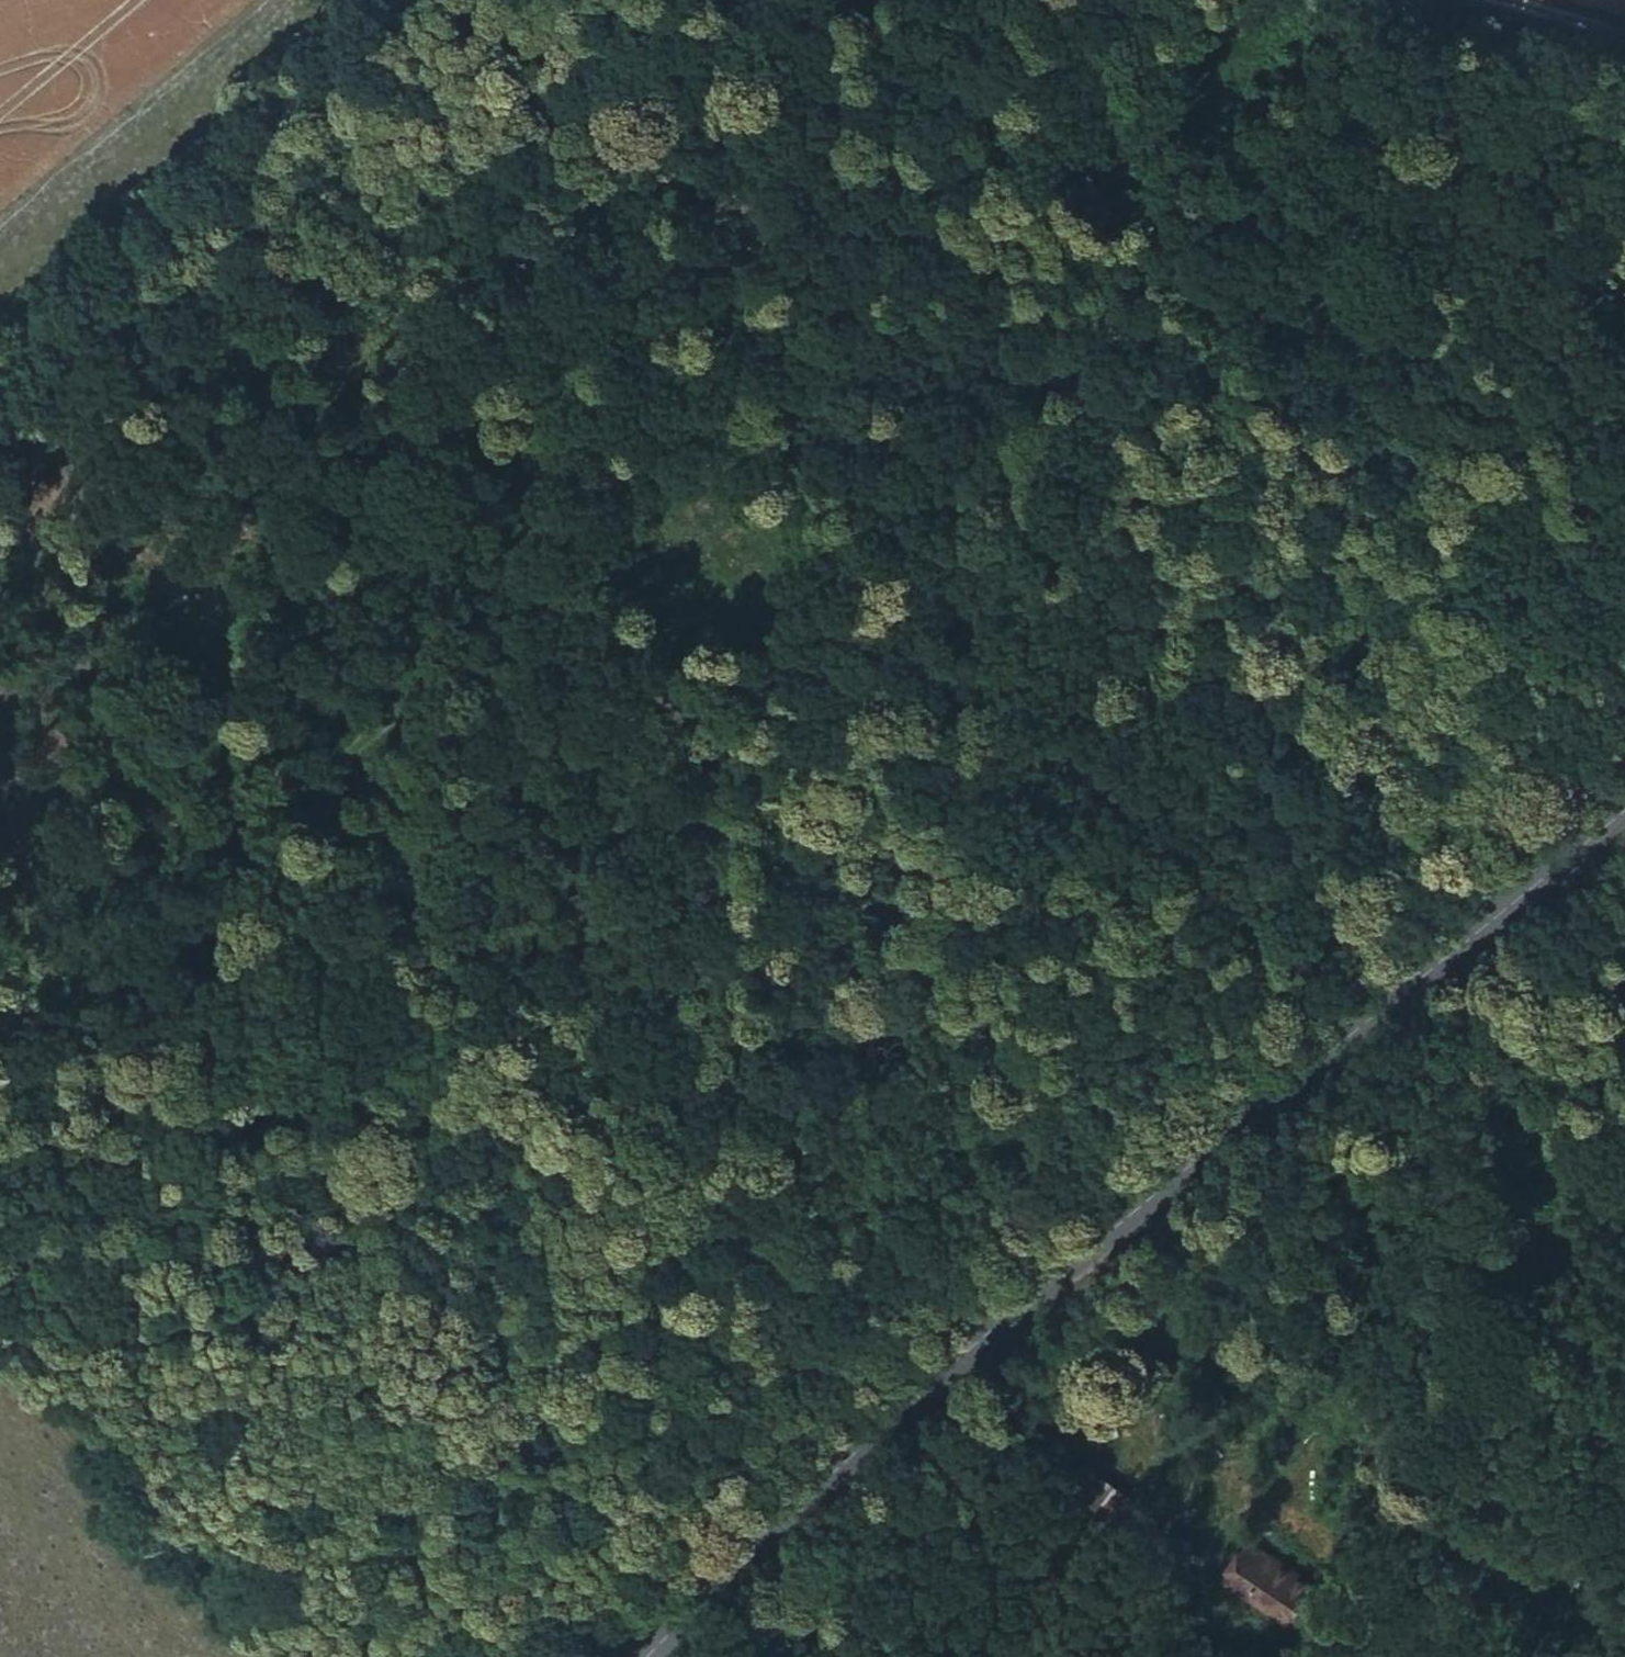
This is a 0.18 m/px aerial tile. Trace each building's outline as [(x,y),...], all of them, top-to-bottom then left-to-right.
[(1299,1570),(1239,1530),(1216,1562),(1277,1604),(1299,1570)]
